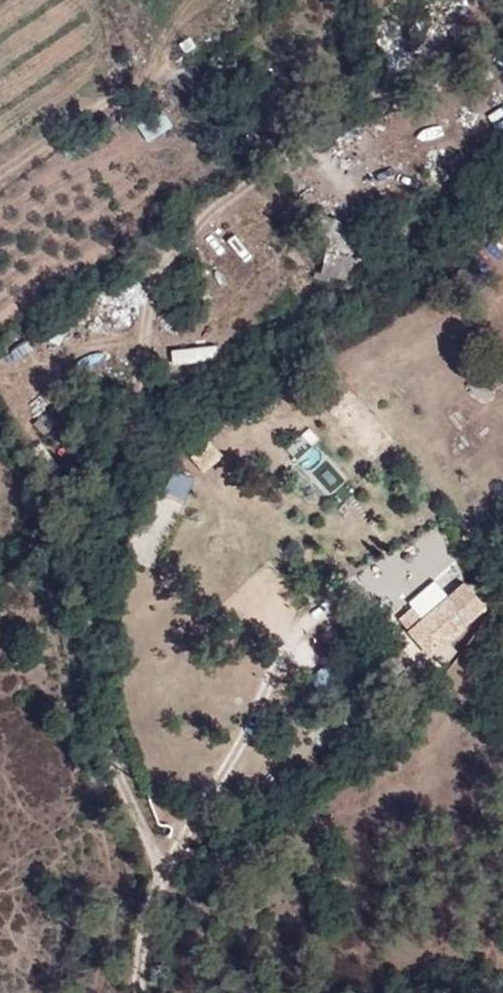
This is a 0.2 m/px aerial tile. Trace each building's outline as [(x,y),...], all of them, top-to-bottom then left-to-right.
[(327,255),(320,272),(345,280),(358,237),(339,231),(341,225),(310,214),(303,236),(331,244),(327,255)] [(220,346),(177,349),(178,362),(220,359),(220,346)] [(193,456),(205,471),(225,454),(212,439),(193,456)] [(158,487),(155,493),(185,505),(187,499),(158,487)] [(436,551),(426,560),(450,588),(460,578),(436,551)] [(417,558),(404,569),(434,602),(446,592),(417,558)] [(451,598),(403,641),(415,653),(463,609),(451,598)]
